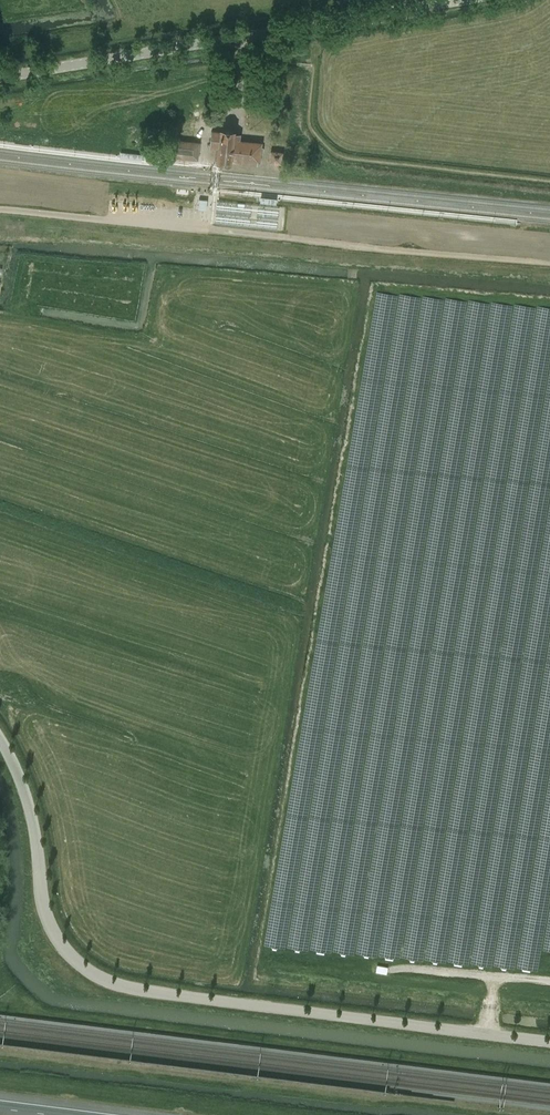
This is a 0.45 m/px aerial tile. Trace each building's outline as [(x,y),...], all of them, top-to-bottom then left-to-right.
[(230,158),(238,159),(240,141),(241,134),(233,133),(233,132),(221,131),(212,131),(211,148),(219,148),(218,164),(230,165),(230,158)] [(198,160),(200,142),(171,139),(168,157),(198,160)] [(261,143),(240,141),(238,159),(259,161),(260,153),(263,153),(263,147),(260,147),(261,143)] [(285,145),(270,145),(269,162),(284,163),(285,145)] [(198,199),(197,207),(205,208),(206,199),(198,199)]
